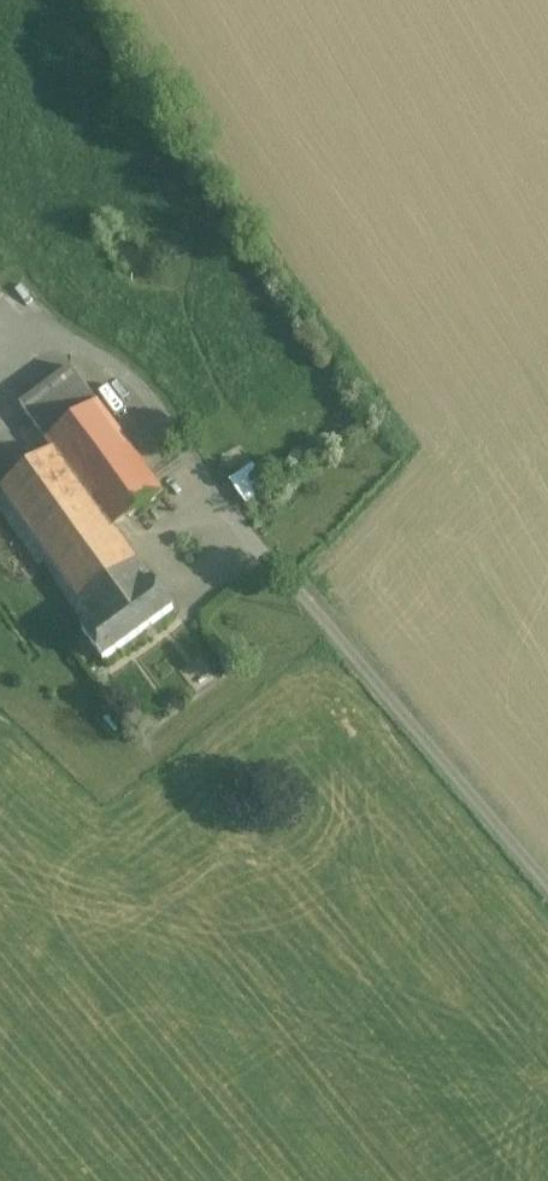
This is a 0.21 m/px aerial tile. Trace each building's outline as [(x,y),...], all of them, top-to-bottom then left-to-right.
[(26,408),(51,442),(101,405),(76,371),(26,408)] [(167,495),(101,405),(51,442),(58,452),(116,530),(167,495)] [(116,530),(58,452),(4,491),(59,570),(81,602),(137,560),(116,530)] [(227,479),(246,503),(269,485),(250,461),(227,479)] [(17,545),(0,521),(0,557),(17,545)] [(137,560),(81,602),(92,618),(97,624),(85,633),(106,662),(176,611),(155,582),(154,583),(137,560)] [(78,612),(85,623),(92,618),(81,602),(59,570),(34,588),(59,624),(78,612)] [(63,637),(85,623),(78,612),(59,624),(49,631),(55,641),(63,636),(63,637)]
